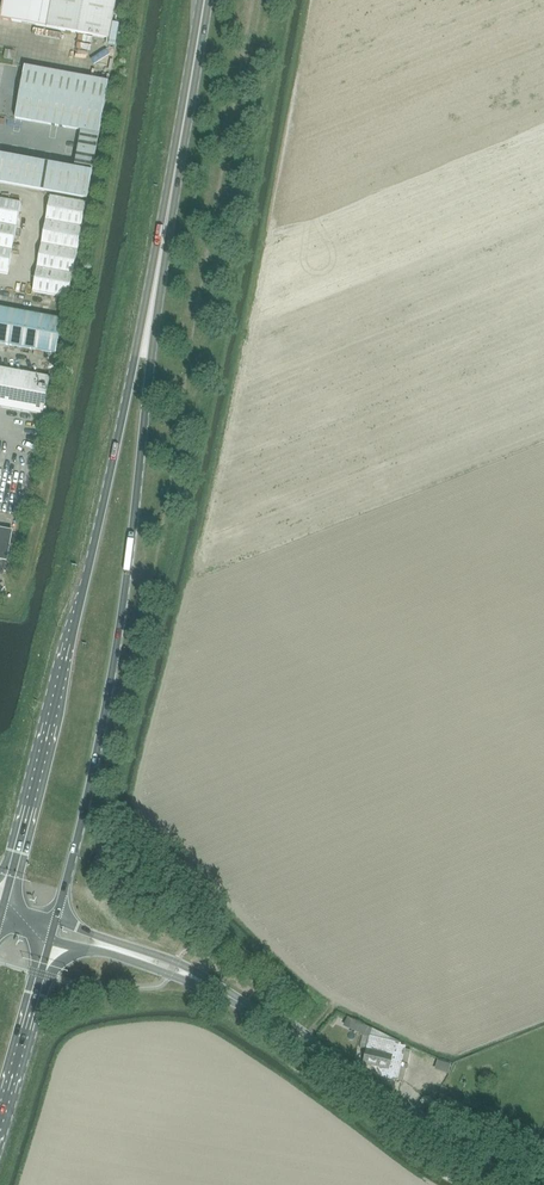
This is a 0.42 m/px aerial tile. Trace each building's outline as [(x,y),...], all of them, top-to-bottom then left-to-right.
[(0,18),(0,19),(109,39),(117,0),(3,0),(0,18)] [(13,60),(14,52),(6,51),(4,58),(13,60)] [(41,124),(51,72),(25,67),(16,119),(41,124)] [(68,129),(78,77),(51,72),(41,124),(68,129)] [(109,83),(78,77),(68,129),(82,131),(99,135),(109,83)] [(96,154),(99,135),(82,131),(78,150),(96,154)] [(92,173),(96,154),(78,150),(74,169),(92,173)] [(8,157),(0,155),(0,183),(3,183),(8,157)] [(20,187),(25,160),(8,157),(3,183),(20,187)] [(37,190),(42,163),(25,160),(20,187),(37,190)] [(55,193),(59,166),(42,163),(37,190),(55,193)] [(87,199),(92,173),(74,169),(59,166),(55,193),(87,199)] [(50,197),(46,221),(82,227),(86,204),(50,197)] [(17,227),(21,204),(0,200),(0,224),(17,227)] [(78,251),(82,227),(46,221),(42,244),(78,251)] [(17,227),(0,224),(0,249),(12,251),(17,227)] [(69,298),(78,251),(42,244),(33,292),(69,298)] [(12,251),(0,249),(0,273),(8,275),(12,251)] [(0,308),(0,344),(56,354),(63,320),(0,308)] [(51,378),(0,368),(0,407),(44,415),(51,378)] [(34,438),(35,431),(25,429),(23,436),(34,438)] [(10,531),(0,529),(0,559),(7,561),(13,531),(10,531)] [(379,1068),(378,1070),(378,1072),(381,1077),(397,1081),(405,1049),(400,1048),(401,1045),(370,1037),(372,1029),(353,1020),(349,1029),(362,1035),(361,1036),(370,1038),(363,1064),(379,1068)] [(433,1060),(430,1066),(442,1074),(446,1067),(433,1060)] [(444,1100),(437,1098),(435,1103),(442,1106),(444,1100)]
